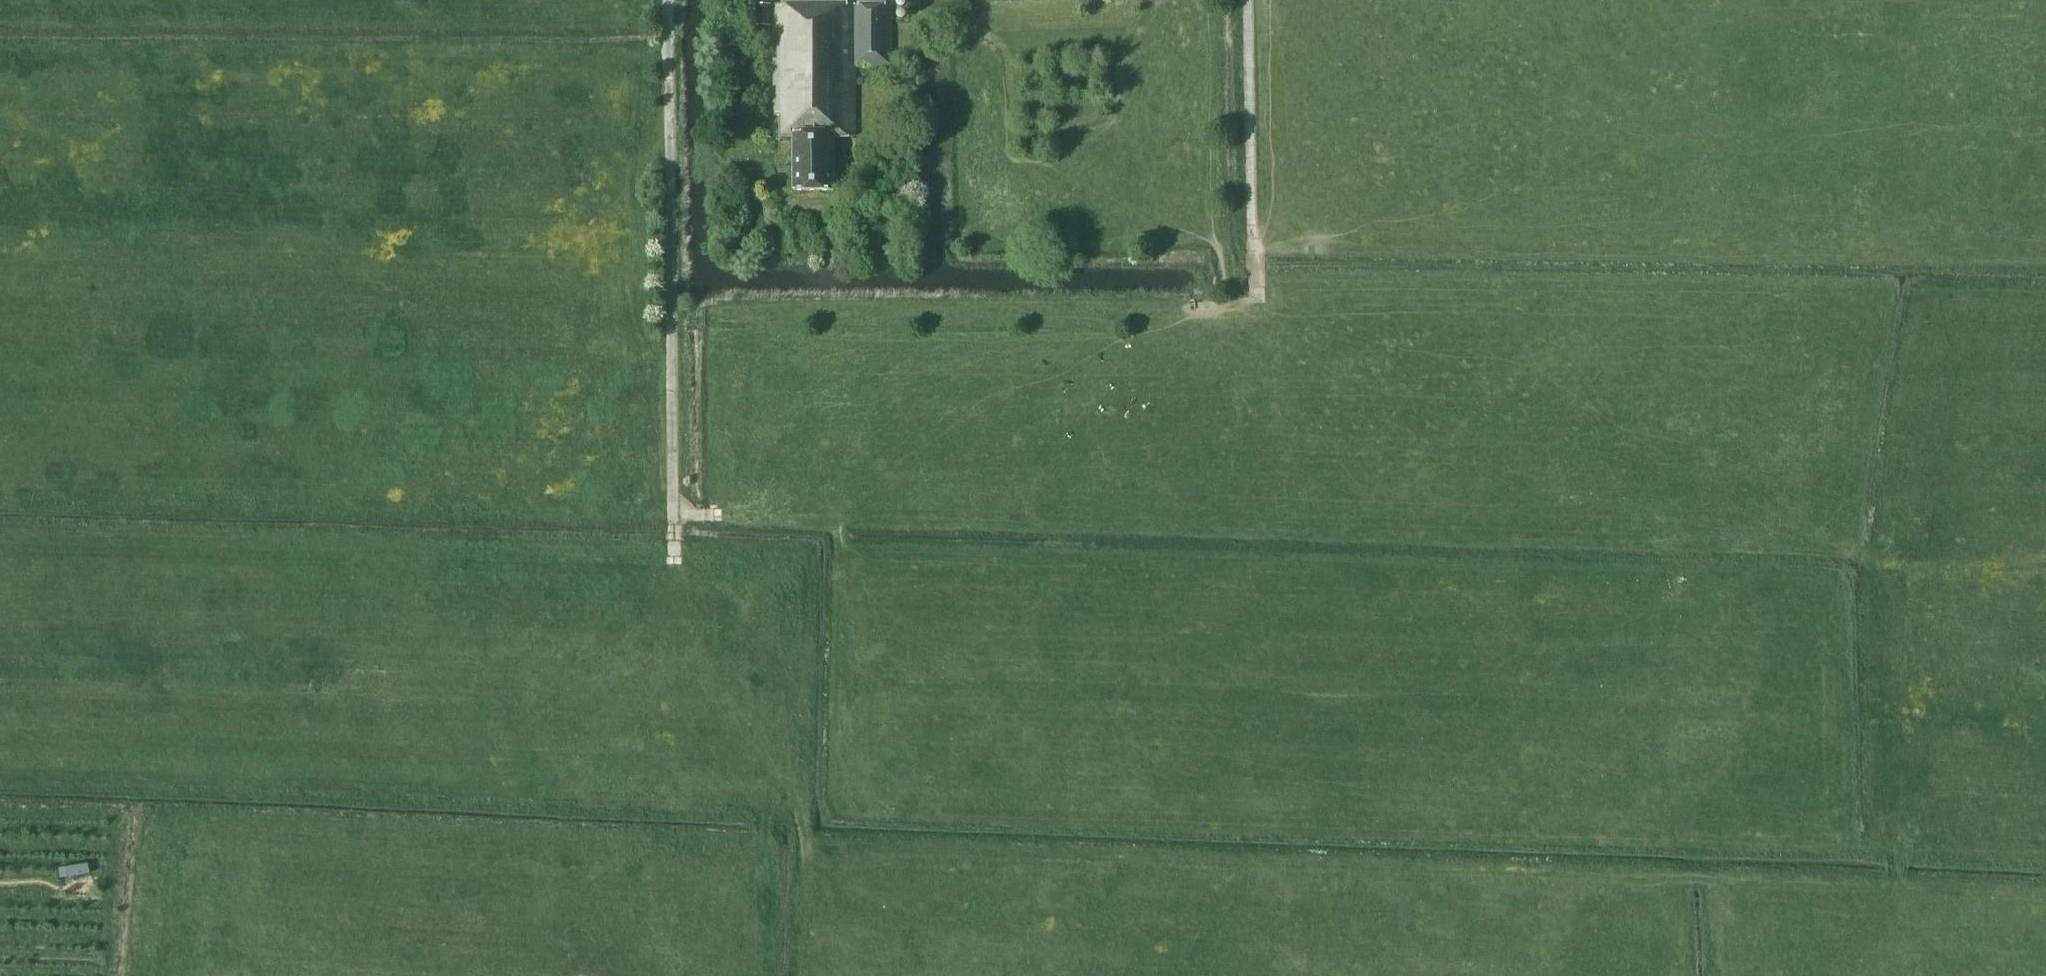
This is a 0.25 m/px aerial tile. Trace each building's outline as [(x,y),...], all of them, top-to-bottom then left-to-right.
[(771,27),(771,5),(757,5),(756,27),(771,27)] [(891,66),(891,6),(775,6),(775,115),(780,115),(780,138),(794,138),(794,190),(834,190),(834,137),(854,137),(854,66),(891,66)]
